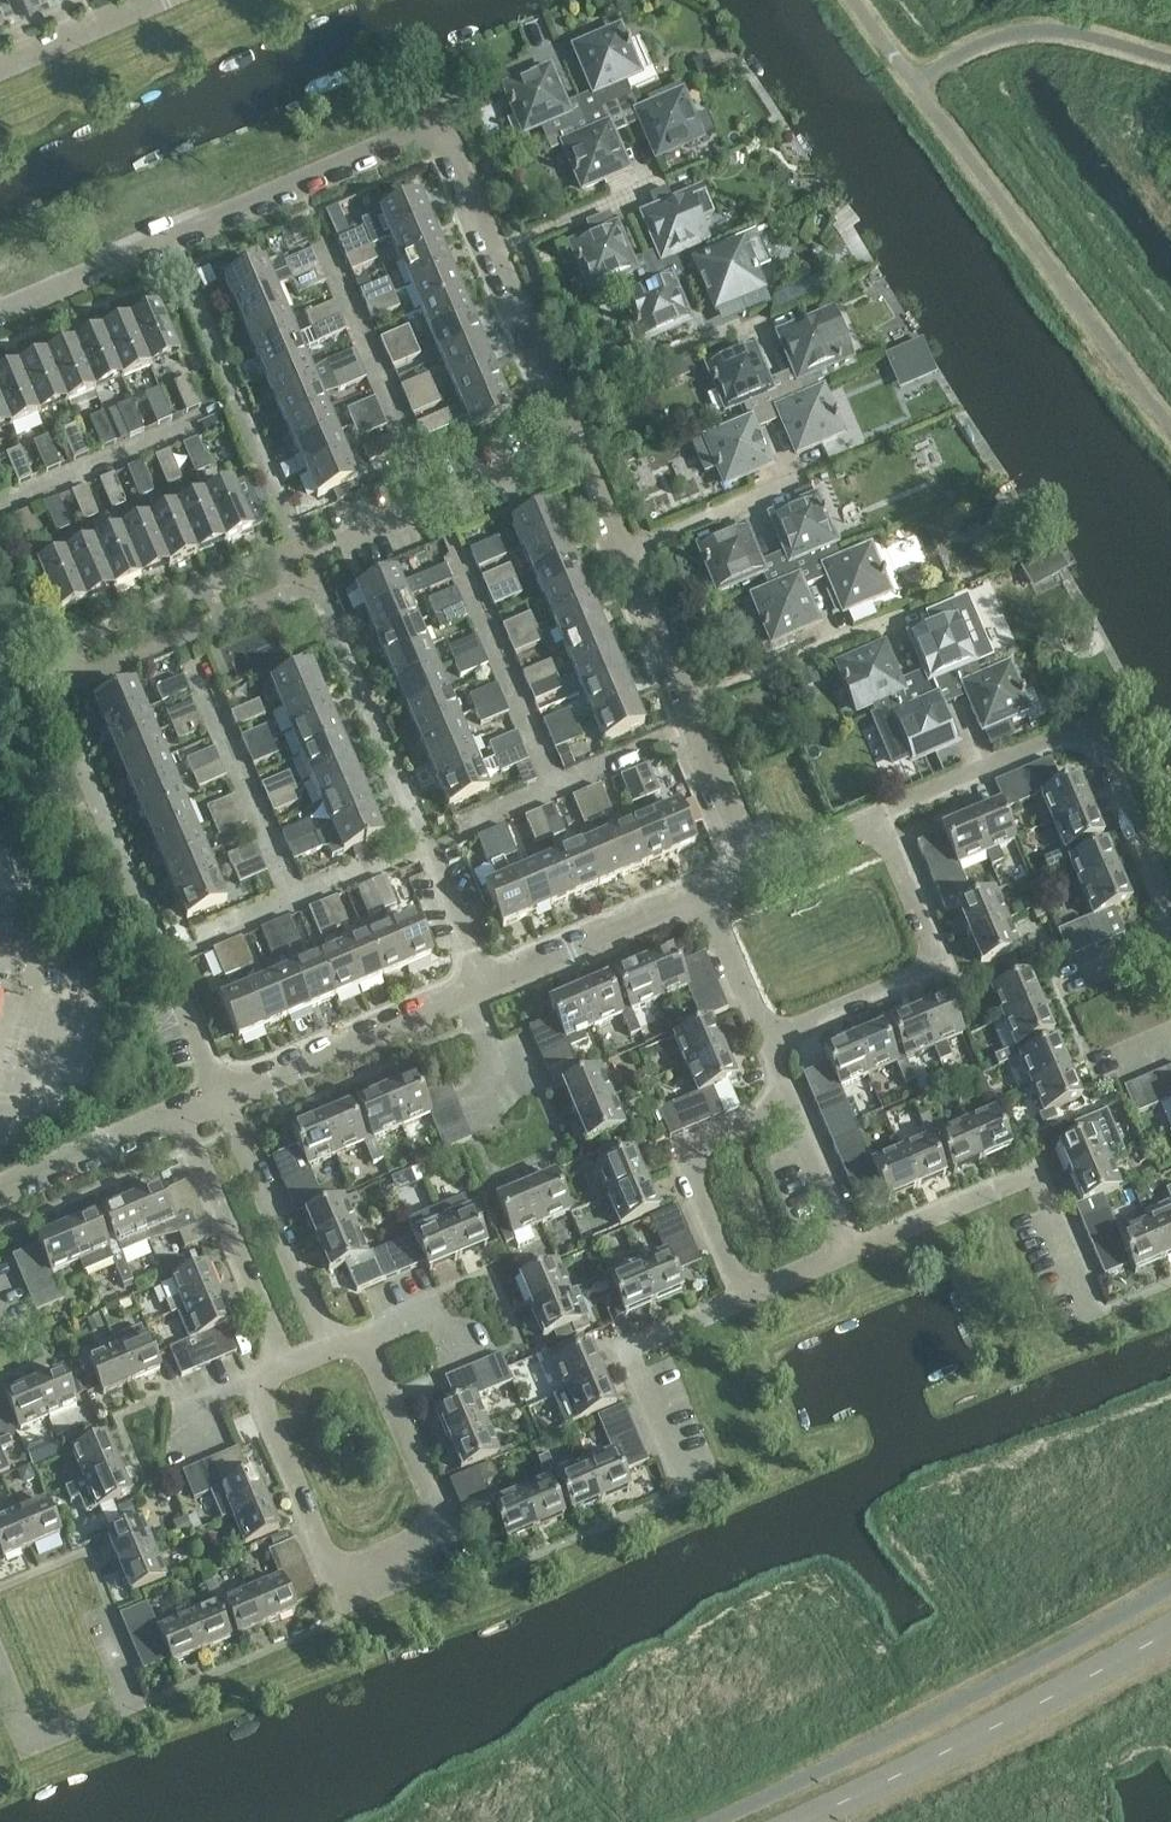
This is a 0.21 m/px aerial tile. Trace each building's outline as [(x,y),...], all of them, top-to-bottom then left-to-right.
[(601,108),(615,102),(632,95),(626,81),(652,69),(640,40),(629,45),(628,43),(626,44),(620,30),(576,49),(595,93),(578,100),(592,132),(608,125),(601,108)] [(707,55),(693,61),(699,74),(712,69),(707,55)] [(577,139),(592,132),(578,100),(565,106),(550,71),(505,89),(524,133),(539,127),(546,143),(573,131),(577,139)] [(615,102),(626,130),(642,123),(656,157),(701,138),(682,93),(639,112),(632,95),(615,102)] [(608,125),(592,132),(577,139),(573,131),(546,143),(549,150),(564,144),(583,189),(627,170),(613,135),(626,130),(615,102),(601,108),(608,125)] [(707,190),(645,217),(660,252),(646,258),(658,285),(672,279),(664,261),(678,255),(694,248),(708,242),(700,224),(718,217),(707,190)] [(419,198),(363,222),(366,229),(373,247),(390,239),(429,223),(419,198)] [(594,238),(573,247),(579,261),(592,290),(618,279),(622,288),(638,281),(642,291),(658,285),(646,258),(633,263),(632,261),(618,228),(613,217),(590,226),(594,238)] [(336,235),(338,241),(350,236),(342,218),(330,223),(336,235)] [(400,263),(439,247),(429,223),(390,239),(400,263)] [(350,236),(338,241),(345,258),(373,247),(366,229),(350,236)] [(694,248),(678,255),(681,261),(690,283),(703,277),(718,312),(763,293),(754,273),(773,266),(762,237),(742,245),(744,249),(730,254),(726,245),(697,257),(694,248)] [(373,247),(345,258),(348,264),(350,271),(351,273),(379,261),(373,247)] [(411,288),(449,271),(445,262),(439,247),(400,263),(411,288)] [(263,265),(224,282),(234,307),(274,290),(291,282),(319,270),(316,261),(312,252),(290,261),(284,264),(286,270),(269,278),(263,265)] [(642,291),(627,298),(645,342),(690,323),(676,288),(690,283),(681,261),(678,255),(664,261),(672,279),(658,285),(642,291)] [(319,270),(291,282),(297,297),(326,286),(319,270)] [(421,311),(459,295),(449,271),(411,288),(421,311)] [(369,277),(357,282),(360,291),(373,285),(369,277)] [(366,307),(393,295),(388,281),(360,293),(366,307)] [(810,282),(793,290),(793,292),(798,301),(815,293),(810,282)] [(274,290),(234,307),(245,330),(284,313),(274,290)] [(793,292),(774,300),(779,311),(798,302),(798,301),(793,292)] [(366,307),(372,321),(399,310),(393,295),(366,307)] [(421,311),(432,335),(470,319),(459,295),(421,311)] [(339,318),(333,304),(306,316),(312,330),(339,318)] [(149,363),(176,351),(158,310),(131,321),(133,325),(149,363)] [(284,313),(245,330),(245,331),(255,354),(295,337),(284,313)] [(339,318),(312,330),(318,344),(345,332),(339,318)] [(824,318),(780,337),(796,373),(781,379),(792,406),(808,399),(822,393),(825,392),(821,383),(852,369),(848,360),(854,358),(841,327),(830,332),(824,318)] [(470,319),(432,335),(442,359),(480,343),(470,319)] [(105,337),(121,375),(123,379),(150,367),(149,363),(133,325),(105,337)] [(386,355),(414,343),(408,329),(380,341),(386,355)] [(74,345),(76,349),(92,387),(121,375),(105,337),(103,333),(74,345)] [(295,337),(255,354),(265,378),(305,361),(295,337)] [(581,341),(575,343),(582,360),(592,355),(585,339),(581,341)] [(386,355),(392,369),(420,357),(414,343),(386,355)] [(490,367),(480,343),(442,359),(452,383),(490,367)] [(64,398),(64,399),(66,402),(93,390),(92,387),(76,349),(48,360),(64,398)] [(752,349),(708,368),(727,411),(742,405),(757,399),(770,393),(778,411),(792,406),(781,379),(768,385),(752,349)] [(360,366),(354,352),(326,364),(332,378),(360,366)] [(36,411),(64,399),(64,398),(48,360),(46,355),(18,367),(20,372),(36,411)] [(305,361),(265,378),(276,402),(315,385),(305,361)] [(360,366),(332,378),(338,392),(366,380),(360,366)] [(463,407),(500,391),(490,367),(452,383),(463,407)] [(9,423),(11,426),(38,415),(36,411),(20,372),(0,381),(0,401),(9,423)] [(185,412),(199,406),(187,377),(173,383),(185,412)] [(407,403),(435,391),(429,377),(400,389),(407,403)] [(315,385),(276,402),(286,426),(326,409),(315,385)] [(157,424),(171,418),(158,389),(144,395),(157,424)] [(407,403),(412,416),(440,404),(435,391),(407,403)] [(422,441),(451,429),(467,418),(473,431),(511,416),(500,391),(463,407),(445,415),(444,414),(416,426),(422,441)] [(770,393),(757,399),(768,426),(781,420),(796,455),(841,435),(822,393),(808,399),(792,406),(778,411),(770,393)] [(708,442),(697,447),(708,474),(720,469),(726,485),(770,466),(755,432),(768,426),(757,399),(742,405),(746,413),(750,422),(707,441),(708,442)] [(143,430),(130,400),(116,406),(129,436),(143,430)] [(0,401),(0,427),(9,423),(0,401)] [(380,414),(374,401),(346,411),(353,426),(380,414)] [(326,409),(286,426),(296,450),(336,433),(326,409)] [(101,448),(115,442),(103,412),(88,418),(101,448)] [(380,414),(353,426),(359,440),(386,428),(380,414)] [(73,459),(87,453),(75,424),(60,430),(73,459)] [(336,433),(296,450),(307,474),(346,457),(336,433)] [(45,471),(59,465),(47,436),(33,442),(45,471)] [(363,449),(368,464),(397,453),(390,438),(363,449)] [(199,440),(184,447),(197,476),(211,470),(199,440)] [(17,483),(31,477),(19,448),(5,454),(17,483)] [(169,452),(155,458),(167,486),(181,480),(169,452)] [(346,457),(307,474),(317,499),(333,492),(346,486),(357,482),(346,457)] [(639,461),(628,466),(632,477),(638,474),(641,466),(639,461)] [(142,464),(127,470),(139,498),(153,492),(142,464)] [(114,476),(100,482),(111,510),(126,503),(114,476)] [(212,480),(199,485),(204,497),(205,499),(222,537),(224,542),(252,530),(234,488),(218,494),(212,480)] [(346,486),(333,492),(335,499),(337,502),(350,496),(346,486)] [(86,488),(72,494),(84,521),(98,515),(86,488)] [(204,497),(178,509),(179,511),(194,549),(222,537),(205,499),(204,497)] [(58,500),(44,506),(56,533),(70,527),(58,500)] [(790,562),(805,556),(818,551),(822,560),(836,554),(832,545),(835,544),(817,501),(772,520),(787,554),(772,560),(784,587),(798,581),(790,562)] [(523,551),(562,535),(551,510),(512,527),(523,551)] [(179,511),(150,524),(165,561),(167,566),(168,566),(196,553),(194,549),(179,511)] [(30,512),(16,518),(27,545),(42,539),(30,512)] [(148,521),(121,533),(122,535),(138,573),(165,561),(150,524),(148,521)] [(770,593),(784,587),(772,560),(759,566),(745,531),(701,549),(719,592),(762,574),(770,593)] [(95,547),(94,547),(110,584),(113,590),(113,589),(139,578),(138,573),(122,535),(95,547)] [(562,535),(523,551),(533,575),(572,558),(562,535)] [(76,538),(61,545),(67,558),(83,597),(84,596),(110,584),(94,547),(92,541),(79,547),(76,538)] [(441,540),(435,543),(441,558),(443,557),(448,555),(441,540)] [(477,570),(505,558),(498,540),(470,551),(477,570)] [(1055,548),(1021,568),(1031,584),(1064,565),(1055,548)] [(805,556),(816,583),(829,578),(843,612),(888,593),(870,550),(839,563),(836,554),(822,560),(818,551),(805,556)] [(784,587),(770,593),(755,600),(773,643),(817,624),(802,589),(816,583),(805,556),(790,562),(798,581),(784,587)] [(67,558),(39,571),(58,613),(85,601),(83,597),(67,558)] [(572,558),(533,575),(543,599),(582,582),(572,558)] [(397,575),(357,592),(367,617),(408,600),(452,581),(446,567),(401,586),(397,575)] [(516,582),(510,568),(482,579),(488,594),(516,582)] [(516,582),(488,594),(493,607),(521,596),(516,582)] [(582,582),(543,599),(553,623),(592,606),(582,582)] [(462,605),(456,591),(428,602),(434,617),(462,605)] [(408,600),(367,617),(377,641),(418,624),(408,600)] [(462,605),(434,617),(439,631),(467,619),(462,605)] [(592,606),(553,623),(563,647),(603,630),(592,606)] [(972,612),(910,638),(925,673),(913,679),(924,705),(937,700),(929,680),(942,675),(957,668),(958,668),(961,677),(978,670),(974,661),(990,654),(972,612)] [(536,630),(530,615),(502,627),(508,642),(536,630)] [(418,624),(377,641),(387,665),(428,648),(418,624)] [(1086,625),(1071,633),(1077,643),(1092,636),(1086,625)] [(536,630),(508,642),(514,655),(541,644),(536,630)] [(603,630),(563,647),(574,670),(613,654),(603,630)] [(482,653),(476,638),(448,650),(454,664),(482,653)] [(428,648),(387,665),(397,688),(438,671),(428,648)] [(884,649),(840,667),(859,711),(871,706),(875,713),(904,700),(905,702),(909,712),(924,705),(913,679),(900,684),(884,649)] [(482,653),(454,664),(460,678),(488,666),(482,653)] [(613,654),(574,670),(584,694),(623,677),(613,654)] [(556,678),(550,663),(522,674),(529,690),(556,678)] [(281,709),(321,692),(310,667),(271,684),(281,709)] [(957,668),(942,675),(954,703),(968,697),(983,731),(1025,713),(1029,723),(1042,717),(1031,691),(1020,696),(1009,669),(982,681),(978,671),(961,678),(957,668)] [(815,669),(801,675),(806,687),(820,682),(815,669)] [(438,671),(397,688),(407,712),(448,695),(438,671)] [(909,712),(893,719),(911,761),(954,743),(940,709),(954,703),(942,675),(929,680),(937,700),(924,705),(909,712)] [(594,718),(633,701),(623,677),(584,694),(594,718)] [(556,678),(529,690),(534,703),(562,692),(556,678)] [(184,679),(156,690),(161,705),(190,694),(184,679)] [(94,702),(105,727),(145,710),(134,685),(94,702)] [(502,700),(497,686),(469,698),(475,712),(502,700)] [(321,692),(281,709),(292,732),(331,716),(321,692)] [(448,695),(407,712),(418,736),(458,719),(448,695)] [(502,700),(475,712),(480,726),(508,715),(502,700)] [(633,701),(594,718),(605,743),(644,726),(633,701)] [(171,726),(199,715),(194,703),(165,714),(171,726)] [(237,729),(264,717),(259,703),(230,715),(237,729)] [(145,710),(105,727),(114,750),(155,733),(145,710)] [(577,726),(571,711),(543,723),(549,738),(577,726)] [(171,726),(177,742),(205,730),(199,715),(171,726)] [(302,756),(341,739),(331,716),(292,732),(302,756)] [(458,719),(418,736),(428,760),(468,743),(458,719)] [(577,726),(549,738),(554,751),(557,750),(567,746),(582,739),(577,726)] [(246,752),(274,740),(269,727),(241,738),(246,752)] [(124,774),(165,757),(155,733),(114,750),(124,774)] [(523,748),(517,735),(489,746),(494,760),(523,748)] [(312,779),(351,763),(341,739),(302,756),(312,779)] [(246,752),(252,767),(280,755),(274,740),(246,752)] [(668,742),(650,750),(655,762),(657,766),(674,758),(668,742)] [(468,743),(428,760),(438,784),(478,767),(468,743)] [(567,746),(557,750),(565,770),(575,766),(567,746)] [(523,748),(494,760),(500,774),(529,762),(523,748)] [(191,774),(219,762),(214,750),(186,762),(191,774)] [(124,774),(135,798),(175,781),(165,757),(124,774)] [(191,774),(198,790),(226,779),(219,762),(191,774)] [(1050,762),(1036,768),(1047,794),(1041,796),(1052,824),(1090,809),(1088,805),(1084,807),(1075,784),(1079,783),(1078,780),(1061,788),(1050,762)] [(322,803),(361,786),(351,763),(312,779),(322,803)] [(646,800),(660,794),(649,766),(633,773),(646,800)] [(478,767),(438,784),(448,808),(488,791),(478,767)] [(1047,794),(1036,768),(1022,774),(1033,800),(1041,796),(1047,794)] [(646,800),(633,773),(619,778),(630,806),(646,800)] [(1019,805),(1033,800),(1022,774),(1008,780),(1019,805)] [(266,799),(294,787),(289,775),(261,786),(266,799)] [(1019,805),(1008,780),(995,785),(1006,811),(1019,805)] [(145,821),(185,804),(175,781),(135,798),(145,821)] [(361,786),(322,803),(332,827),(371,810),(361,786)] [(266,799),(272,815),(300,803),(294,787),(266,799)] [(598,820),(612,815),(600,787),(586,793),(598,820)] [(598,820),(586,793),(572,799),(583,826),(598,820)] [(211,821),(239,809),(235,798),(206,810),(211,821)] [(155,845),(195,828),(185,804),(145,821),(155,845)] [(551,840),(564,835),(553,807),(539,813),(551,840)] [(653,818),(670,856),(694,845),(678,807),(653,818)] [(997,807),(995,807),(997,811),(975,821),(973,817),(969,819),(984,854),(986,853),(991,865),(1004,860),(998,848),(1012,842),(997,807)] [(211,821),(218,839),(246,826),(239,809),(211,821)] [(1093,840),(1093,841),(1102,837),(1101,835),(1097,837),(1087,814),(1091,812),(1090,809),(1052,824),(1064,852),(1093,840)] [(339,843),(343,851),(351,847),(363,842),(382,834),(371,810),(332,827),(314,834),(320,851),(339,843)] [(551,840),(539,813),(525,819),(536,846),(551,840)] [(653,818),(629,828),(646,866),(670,856),(653,818)] [(984,854),(969,819),(966,821),(967,825),(945,834),(943,830),(941,831),(943,835),(949,848),(955,862),(957,866),(984,854)] [(287,846),(314,834),(309,823),(282,834),(287,846)] [(504,862),(504,861),(517,856),(505,827),(491,833),(504,862)] [(165,869),(205,851),(195,828),(155,845),(165,869)] [(606,838),(623,877),(646,866),(629,828),(606,838)] [(528,918),(511,880),(504,861),(504,862),(491,833),(477,840),(488,867),(491,866),(499,885),(487,890),(504,929),(528,918)] [(287,846),(293,863),(321,852),(320,851),(314,834),(287,846)] [(923,859),(949,848),(943,835),(917,847),(923,859)] [(582,849),(599,887),(623,877),(606,838),(582,849)] [(1080,890),(1118,874),(1117,871),(1113,873),(1103,850),(1107,848),(1106,846),(1097,850),(1093,841),(1093,840),(1064,852),(1060,854),(1064,864),(1068,862),(1080,890)] [(363,842),(351,847),(355,857),(367,852),(363,842)] [(231,868),(259,856),(255,846),(226,858),(231,868)] [(928,873),(955,862),(949,848),(923,859),(928,873)] [(599,887),(582,849),(559,859),(575,897),(599,887)] [(175,892),(215,875),(205,851),(165,869),(175,892)] [(1064,864),(1060,854),(1043,861),(1047,871),(1064,864)] [(231,868),(238,886),(266,874),(259,856),(231,868)] [(535,869),(552,908),(575,897),(559,859),(535,869)] [(928,873),(930,877),(934,886),(961,875),(957,866),(955,862),(928,873)] [(511,880),(528,918),(552,908),(535,869),(511,880)] [(1118,874),(1080,890),(1092,919),(1098,916),(1109,942),(1122,936),(1112,911),(1130,903),(1129,901),(1125,902),(1116,880),(1120,878),(1118,874)] [(215,875),(175,892),(185,917),(226,900),(215,875)] [(940,900),(966,888),(961,875),(934,886),(940,900)] [(381,912),(396,906),(385,878),(369,885),(381,912)] [(1029,880),(1016,886),(1019,892),(1027,896),(1034,893),(1029,880)] [(381,912),(369,885),(356,891),(367,918),(381,912)] [(966,937),(1004,921),(992,894),(972,903),(966,888),(940,900),(946,914),(955,910),(955,911),(959,909),(969,932),(965,934),(966,937)] [(334,932),(348,926),(336,899),(322,905),(334,932)] [(334,932),(322,905),(308,910),(319,938),(334,932)] [(1040,907),(1032,911),(1036,920),(1044,917),(1040,907)] [(1098,916),(1092,919),(1085,922),(1096,947),(1109,942),(1098,916)] [(388,929),(405,967),(429,956),(413,918),(388,929)] [(286,953),(300,947),(290,920),(274,926),(286,953)] [(1004,921),(966,937),(968,941),(972,939),(981,962),(977,964),(978,966),(1016,950),(1004,921)] [(1070,928),(1081,954),(1096,947),(1085,922),(1070,928)] [(366,924),(359,927),(365,939),(371,937),(366,924)] [(286,953),(274,926),(260,931),(272,959),(286,953)] [(1070,928),(1057,934),(1068,959),(1081,954),(1070,928)] [(405,967),(388,929),(371,937),(365,939),(381,977),(405,967)] [(239,973),(254,968),(242,939),(227,945),(239,973)] [(381,977),(365,939),(341,950),(357,987),(381,977)] [(239,973),(227,945),(212,952),(225,979),(239,973)] [(317,960),(334,998),(357,987),(341,950),(317,960)] [(645,964),(661,1000),(689,988),(691,993),(716,982),(705,955),(679,967),(672,952),(670,953),(672,957),(649,967),(648,963),(645,964)] [(294,970),(310,1008),(334,998),(317,960),(294,970)] [(620,987),(612,990),(611,991),(622,1017),(624,1023),(635,1018),(632,1012),(661,1000),(645,964),(640,966),(642,970),(620,980),(618,976),(616,977),(620,987)] [(310,1008),(294,970),(270,981),(286,1018),(310,1008)] [(982,986),(986,997),(992,994),(1003,1021),(1040,1005),(1039,1002),(1035,1004),(1026,982),(1029,980),(1029,978),(1000,990),(996,980),(982,986)] [(246,991),(263,1028),(286,1018),(270,981),(246,991)] [(611,991),(612,990),(608,981),(606,981),(608,985),(585,995),(583,991),(579,993),(594,1028),(622,1017),(611,991)] [(716,982),(691,993),(696,1006),(722,995),(716,982)] [(263,1028),(246,991),(222,1002),(238,1039),(263,1028)] [(594,1028),(579,993),(576,994),(578,998),(556,1008),(554,1004),(552,1005),(557,1018),(563,1033),(569,1046),(571,1049),(586,1043),(583,1033),(594,1028)] [(722,995),(696,1006),(702,1020),(727,1009),(722,995)] [(918,1010),(914,1012),(930,1049),(937,1064),(950,1058),(944,1044),(961,1036),(945,998),(943,999),(945,1003),(920,1014),(918,1010)] [(1003,1021),(1015,1049),(1015,1050),(1042,1038),(1043,1039),(1053,1034),(1052,1032),(1048,1034),(1038,1011),(1042,1010),(1040,1005),(1003,1021)] [(888,1035),(883,1037),(895,1065),(897,1070),(907,1066),(905,1060),(930,1049),(914,1012),(910,1013),(912,1018),(892,1026),(891,1022),(888,1023),(893,1033),(888,1035)] [(563,1033),(557,1018),(531,1030),(537,1044),(563,1033)] [(635,1018),(624,1023),(631,1038),(641,1034),(635,1018)] [(687,1067),(725,1051),(723,1047),(719,1049),(710,1026),(714,1025),(713,1023),(675,1039),(687,1067)] [(857,1037),(854,1038),(869,1076),(895,1065),(883,1037),(879,1028),(876,1028),(878,1032),(859,1041),(857,1037)] [(543,1058),(569,1046),(563,1033),(537,1044),(543,1058)] [(825,1050),(823,1051),(828,1064),(834,1077),(839,1088),(840,1087),(869,1076),(854,1038),(850,1040),(851,1044),(827,1054),(825,1050)] [(1010,1051),(1014,1061),(1019,1059),(1030,1086),(1068,1070),(1066,1067),(1062,1069),(1053,1046),(1057,1044),(1056,1042),(1046,1046),(1043,1039),(1042,1038),(1015,1050),(1015,1049),(1010,1051)] [(575,1060),(571,1049),(569,1046),(543,1058),(548,1071),(575,1060)] [(698,1095),(714,1088),(724,1114),(738,1108),(727,1083),(737,1079),(736,1077),(732,1079),(722,1056),(726,1055),(725,1051),(687,1067),(698,1095)] [(1010,1051),(994,1058),(998,1068),(1014,1061),(1010,1051)] [(575,1060),(548,1071),(554,1084),(581,1073),(575,1060)] [(828,1064),(802,1075),(808,1088),(834,1077),(828,1064)] [(907,1066),(897,1070),(904,1085),(908,1084),(914,1081),(907,1066)] [(1042,1114),(1038,1115),(1042,1125),(1054,1119),(1051,1111),(1080,1099),(1079,1097),(1075,1098),(1065,1076),(1069,1074),(1068,1070),(1030,1086),(1042,1114)] [(575,1114),(612,1099),(601,1071),(563,1086),(564,1089),(568,1087),(577,1109),(573,1111),(575,1114)] [(1151,1076),(1163,1103),(1170,1100),(1170,1084),(1165,1071),(1151,1076)] [(1151,1076),(1137,1082),(1149,1110),(1163,1103),(1151,1076)] [(834,1077),(808,1088),(814,1103),(842,1091),(840,1087),(839,1088),(834,1077)] [(390,1091),(387,1092),(400,1124),(402,1127),(431,1115),(429,1111),(423,1097),(415,1080),(413,1081),(414,1085),(392,1095),(390,1091)] [(1137,1082),(1123,1088),(1135,1115),(1149,1110),(1137,1082)] [(449,1086),(423,1097),(429,1111),(455,1100),(449,1086)] [(714,1088),(698,1095),(709,1120),(724,1114),(714,1088)] [(999,1089),(991,1093),(994,1099),(1002,1096),(999,1089)] [(842,1091),(814,1103),(819,1115),(847,1104),(842,1091)] [(354,1117),(363,1140),(361,1141),(363,1145),(375,1140),(373,1135),(400,1124),(387,1092),(383,1094),(384,1098),(362,1107),(360,1103),(358,1104),(362,1114),(358,1115),(354,1117)] [(709,1120),(698,1095),(686,1100),(697,1125),(709,1120)] [(612,1099),(575,1114),(576,1118),(580,1116),(589,1138),(585,1140),(586,1142),(624,1127),(612,1099)] [(455,1100),(429,1111),(431,1115),(435,1124),(461,1113),(455,1100)] [(697,1125),(686,1100),(672,1106),(682,1132),(697,1125)] [(847,1104),(819,1115),(825,1130),(853,1119),(847,1104)] [(682,1132),(672,1106),(659,1111),(670,1137),(682,1132)] [(322,1119),(321,1119),(335,1152),(361,1141),(363,1140),(354,1117),(350,1107),(348,1108),(350,1112),(327,1122),(325,1117),(322,1119)] [(461,1113),(435,1124),(441,1137),(466,1127),(461,1113)] [(964,1125),(980,1163),(984,1162),(982,1158),(1005,1148),(1006,1152),(1008,1151),(992,1113),(964,1125)] [(1081,1138),(1057,1148),(1058,1151),(1062,1149),(1072,1171),(1068,1173),(1069,1177),(1107,1161),(1123,1154),(1106,1113),(1076,1126),(1081,1138)] [(924,1136),(935,1131),(928,1115),(917,1119),(924,1136)] [(300,1145),(273,1156),(274,1159),(280,1174),(286,1187),(313,1176),(309,1167),(336,1155),(335,1152),(321,1119),(318,1121),(320,1125),(297,1134),(296,1130),(294,1131),(300,1145)] [(853,1119),(825,1130),(830,1140),(857,1128),(853,1119)] [(964,1125),(937,1136),(936,1136),(948,1165),(952,1175),(954,1174),(952,1170),(975,1161),(976,1165),(980,1163),(964,1125)] [(466,1127),(441,1137),(447,1151),(472,1141),(466,1127)] [(936,1136),(937,1136),(935,1131),(924,1136),(926,1141),(899,1152),(915,1190),(919,1189),(917,1185),(940,1175),(942,1179),(944,1178),(940,1168),(948,1165),(936,1136)] [(837,1158),(865,1146),(859,1132),(858,1133),(831,1144),(837,1158)] [(606,1139),(596,1143),(600,1152),(609,1147),(606,1139)] [(375,1140),(363,1145),(371,1161),(377,1159),(382,1156),(375,1140)] [(604,1168),(598,1170),(609,1198),(647,1182),(646,1178),(642,1180),(633,1158),(637,1157),(636,1154),(627,1158),(621,1145),(599,1154),(604,1168)] [(843,1172),(870,1159),(865,1146),(837,1158),(843,1172)] [(875,1173),(848,1185),(854,1199),(881,1188),(887,1202),(889,1201),(888,1197),(910,1188),(912,1192),(915,1190),(899,1152),(872,1163),(871,1164),(875,1173)] [(872,1163),(870,1159),(843,1172),(848,1185),(875,1173),(871,1164),(872,1163)] [(1107,1161),(1069,1177),(1070,1177),(1071,1180),(1075,1179),(1085,1201),(1085,1202),(1101,1195),(1119,1188),(1107,1161)] [(1153,1167),(1141,1173),(1144,1177),(1155,1172),(1153,1167)] [(418,1170),(405,1175),(408,1184),(422,1178),(418,1170)] [(313,1176),(286,1187),(292,1201),(319,1190),(318,1188),(313,1176)] [(525,1189),(540,1225),(569,1213),(553,1177),(551,1177),(553,1181),(531,1191),(529,1187),(525,1189)] [(647,1182),(609,1198),(621,1225),(659,1209),(658,1207),(654,1209),(645,1187),(649,1186),(647,1182)] [(189,1183),(161,1195),(166,1207),(194,1196),(189,1183)] [(332,1183),(318,1188),(319,1190),(324,1203),(338,1197),(332,1183)] [(528,1230),(540,1225),(525,1189),(521,1190),(523,1194),(501,1203),(499,1199),(497,1200),(509,1229),(500,1232),(506,1246),(514,1242),(517,1250),(533,1243),(528,1230)] [(159,1190),(131,1202),(149,1243),(151,1242),(177,1236),(179,1235),(205,1223),(200,1210),(172,1221),(166,1207),(161,1195),(159,1190)] [(319,1190),(292,1201),(298,1214),(324,1203),(319,1190)] [(1081,1204),(1075,1207),(1081,1222),(1107,1210),(1101,1195),(1085,1202),(1085,1201),(1080,1203),(1081,1204)] [(194,1196),(166,1207),(172,1221),(200,1210),(194,1196)] [(342,1201),(306,1217),(307,1219),(311,1217),(320,1239),(316,1241),(318,1244),(354,1229),(342,1201)] [(102,1215),(94,1218),(109,1255),(118,1251),(120,1255),(149,1243),(131,1202),(101,1214),(102,1215)] [(443,1223),(442,1224),(458,1260),(461,1259),(460,1255),(482,1246),(484,1250),(486,1249),(474,1219),(482,1216),(477,1204),(468,1207),(470,1212),(443,1223)] [(654,1233),(683,1221),(677,1208),(649,1220),(654,1233)] [(1107,1210),(1081,1222),(1084,1228),(1087,1235),(1113,1223),(1110,1216),(1107,1210)] [(1148,1224),(1164,1261),(1168,1259),(1166,1255),(1170,1253),(1170,1214),(1148,1224)] [(65,1230),(79,1263),(77,1264),(82,1275),(84,1274),(112,1263),(123,1288),(128,1286),(132,1284),(120,1255),(118,1251),(109,1255),(94,1218),(94,1217),(65,1230)] [(654,1233),(660,1247),(688,1235),(683,1221),(654,1233)] [(205,1223),(179,1235),(185,1250),(212,1239),(205,1223)] [(1113,1223),(1087,1235),(1093,1249),(1120,1238),(1119,1237),(1113,1223)] [(414,1238),(401,1243),(411,1267),(425,1262),(429,1272),(431,1271),(430,1267),(452,1258),(454,1262),(458,1261),(458,1260),(442,1224),(414,1235),(414,1238)] [(1148,1224),(1119,1237),(1120,1238),(1126,1251),(1132,1264),(1136,1274),(1138,1273),(1136,1269),(1159,1259),(1160,1263),(1164,1261),(1148,1224)] [(354,1229),(318,1244),(320,1248),(324,1246),(333,1268),(329,1270),(330,1272),(346,1265),(356,1291),(368,1286),(383,1280),(372,1255),(367,1258),(354,1229)] [(65,1230),(36,1242),(38,1247),(43,1260),(49,1274),(50,1275),(77,1264),(79,1263),(65,1230)] [(688,1235),(660,1247),(664,1256),(665,1255),(667,1260),(694,1248),(688,1235)] [(1120,1238),(1093,1249),(1099,1262),(1126,1251),(1120,1238)] [(401,1243),(386,1250),(397,1274),(411,1267),(401,1243)] [(38,1247),(12,1257),(17,1271),(43,1260),(38,1247)] [(700,1263),(695,1249),(694,1248),(667,1260),(665,1255),(664,1256),(637,1267),(653,1303),(656,1302),(655,1298),(676,1289),(678,1293),(680,1292),(673,1275),(700,1263)] [(380,1252),(372,1255),(383,1280),(390,1277),(397,1274),(386,1250),(380,1252)] [(1126,1251),(1099,1262),(1105,1276),(1132,1264),(1126,1251)] [(43,1260),(17,1271),(23,1285),(49,1274),(43,1260)] [(558,1264),(519,1280),(520,1282),(524,1281),(533,1304),(529,1305),(531,1309),(570,1293),(558,1264)] [(653,1303),(637,1267),(610,1279),(625,1316),(627,1315),(626,1311),(647,1301),(649,1305),(653,1303)] [(178,1313),(217,1297),(205,1268),(171,1283),(178,1299),(164,1305),(170,1317),(178,1313)] [(49,1274),(23,1285),(28,1298),(55,1287),(50,1275),(49,1274)] [(327,1276),(319,1280),(325,1293),(333,1290),(327,1276)] [(55,1287),(28,1298),(35,1313),(61,1302),(55,1287)] [(570,1293),(531,1309),(533,1313),(537,1311),(546,1334),(542,1336),(543,1338),(554,1333),(558,1343),(590,1329),(585,1318),(581,1320),(570,1293)] [(195,1339),(209,1333),(224,1327),(229,1325),(217,1297),(178,1313),(190,1341),(182,1345),(193,1372),(206,1366),(195,1339)] [(97,1314),(86,1318),(90,1327),(101,1323),(97,1314)] [(209,1333),(220,1360),(236,1353),(224,1327),(209,1333)] [(140,1330),(112,1342),(115,1351),(129,1384),(158,1372),(144,1339),(140,1330)] [(195,1339),(206,1366),(220,1360),(209,1333),(195,1339)] [(193,1372),(182,1345),(169,1350),(181,1377),(193,1372)] [(558,1349),(550,1353),(555,1365),(554,1365),(566,1393),(604,1377),(603,1373),(599,1375),(589,1353),(593,1351),(592,1349),(563,1361),(558,1349)] [(115,1351),(87,1363),(101,1396),(129,1384),(115,1351)] [(486,1361),(498,1389),(511,1383),(500,1356),(486,1361)] [(486,1361),(473,1367),(484,1394),(498,1389),(486,1361)] [(523,1364),(509,1370),(515,1382),(528,1376),(523,1364)] [(484,1394),(473,1367),(460,1372),(471,1400),(476,1398),(484,1394)] [(471,1400),(460,1372),(444,1379),(455,1406),(471,1400)] [(60,1373),(32,1385),(46,1418),(74,1406),(60,1373)] [(88,1373),(80,1377),(84,1387),(85,1388),(93,1385),(88,1373)] [(80,1376),(71,1380),(75,1391),(84,1387),(80,1377),(80,1376)] [(566,1393),(553,1399),(565,1427),(616,1405),(615,1403),(611,1405),(602,1383),(606,1381),(604,1377),(566,1393)] [(46,1418),(32,1385),(4,1397),(18,1430),(46,1418)] [(476,1398),(471,1400),(455,1406),(436,1414),(437,1416),(441,1415),(451,1436),(447,1438),(448,1441),(487,1425),(476,1398)] [(631,1420),(625,1406),(597,1418),(602,1431),(631,1420)] [(608,1445),(636,1434),(631,1420),(602,1431),(608,1445)] [(0,1425),(0,1434),(2,1440),(16,1434),(11,1421),(0,1425)] [(460,1470),(499,1455),(487,1425),(448,1441),(450,1446),(454,1444),(463,1466),(459,1467),(460,1470)] [(608,1445),(611,1453),(614,1460),(642,1448),(636,1434),(608,1445)] [(103,1436),(72,1450),(84,1479),(116,1465),(103,1436)] [(41,1447),(27,1452),(34,1467),(47,1461),(41,1447)] [(642,1448),(614,1460),(620,1474),(621,1474),(648,1463),(642,1448)] [(223,1455),(233,1481),(248,1475),(237,1449),(223,1455)] [(620,1474),(614,1460),(611,1453),(584,1464),(600,1503),(603,1501),(602,1497),(624,1488),(626,1492),(628,1491),(621,1474),(620,1474)] [(209,1461),(220,1487),(233,1481),(223,1455),(209,1461)] [(600,1503),(584,1464),(572,1469),(569,1461),(553,1467),(549,1456),(538,1461),(543,1475),(555,1470),(568,1504),(567,1505),(572,1515),(574,1514),(572,1510),(595,1500),(596,1504),(600,1503)] [(220,1487),(209,1461),(195,1467),(206,1493),(210,1491),(220,1487)] [(494,1461),(479,1468),(485,1482),(500,1476),(494,1461)] [(85,1480),(65,1488),(71,1500),(79,1497),(86,1512),(97,1508),(128,1494),(116,1465),(84,1479),(85,1480)] [(29,1466),(18,1471),(21,1480),(28,1482),(34,1479),(29,1466)] [(206,1493),(195,1467),(182,1472),(193,1499),(206,1493)] [(455,1494),(482,1482),(476,1469),(462,1474),(449,1480),(455,1494)] [(555,1470),(543,1475),(546,1480),(518,1491),(534,1530),(539,1528),(537,1524),(560,1515),(561,1519),(564,1518),(560,1508),(567,1505),(568,1504),(555,1470)] [(233,1481),(220,1487),(210,1491),(222,1518),(230,1514),(231,1515),(265,1501),(253,1473),(248,1475),(233,1481)] [(455,1494),(461,1507),(488,1496),(482,1482),(455,1494)] [(491,1503),(498,1500),(493,1487),(485,1490),(488,1496),(488,1497),(491,1503)] [(488,1496),(461,1507),(474,1539),(501,1527),(507,1542),(509,1541),(508,1537),(530,1527),(532,1531),(534,1530),(518,1491),(491,1503),(488,1497),(488,1496)] [(231,1515),(243,1544),(277,1530),(265,1501),(231,1515)] [(16,1514),(30,1547),(58,1534),(44,1502),(16,1514)] [(130,1502),(117,1508),(123,1521),(136,1516),(130,1502)] [(113,1509),(99,1515),(105,1529),(119,1523),(113,1509)] [(1,1553),(3,1558),(30,1547),(16,1514),(0,1521),(0,1550),(1,1553)] [(197,1515),(186,1519),(191,1530),(192,1532),(202,1528),(197,1515)] [(185,1516),(174,1521),(180,1535),(191,1530),(186,1519),(185,1516)] [(119,1563),(151,1549),(139,1521),(108,1535),(119,1563)] [(284,1533),(273,1538),(277,1546),(288,1542),(284,1533)] [(274,1564),(300,1553),(294,1540),(268,1551),(274,1564)] [(211,1545),(200,1549),(204,1561),(216,1556),(211,1545)] [(151,1549),(119,1563),(131,1590),(163,1577),(151,1549)] [(306,1567),(300,1553),(274,1564),(279,1578),(306,1567)] [(306,1567),(279,1578),(285,1592),(312,1581),(306,1567)] [(279,1578),(251,1591),(265,1623),(293,1611),(290,1606),(285,1592),(279,1578)] [(214,1607),(223,1603),(237,1635),(265,1623),(251,1591),(224,1603),(215,1581),(205,1585),(214,1607)] [(290,1606),(318,1594),(312,1581),(285,1592),(290,1606)] [(186,1619),(200,1651),(227,1640),(227,1639),(237,1635),(223,1603),(214,1607),(186,1619)] [(125,1628),(153,1616),(147,1604),(120,1616),(125,1628)] [(173,1625),(159,1631),(159,1630),(159,1631),(164,1644),(170,1657),(173,1663),(200,1651),(186,1619),(183,1611),(170,1616),(173,1625)] [(159,1631),(159,1630),(153,1616),(125,1628),(131,1642),(159,1631)] [(164,1644),(159,1631),(131,1642),(137,1656),(164,1644)] [(170,1657),(164,1644),(137,1656),(143,1670),(170,1657)]
